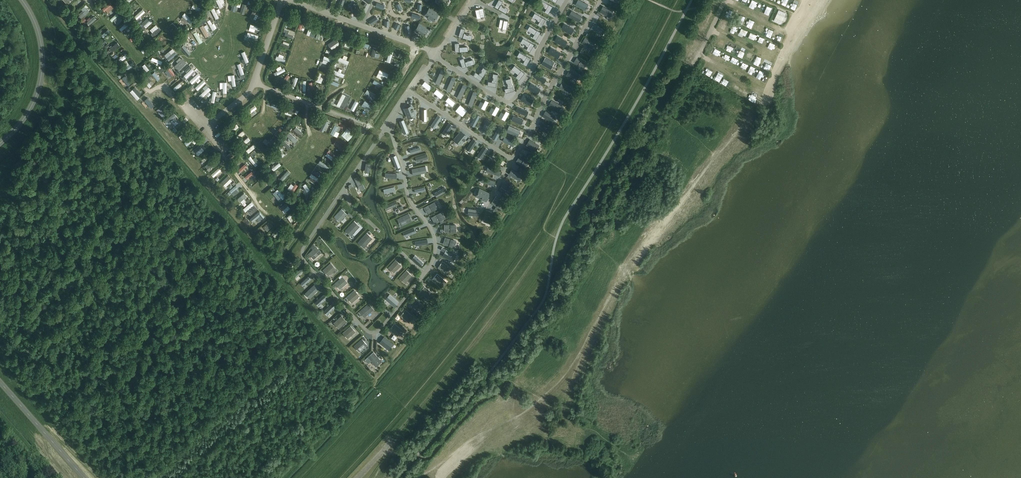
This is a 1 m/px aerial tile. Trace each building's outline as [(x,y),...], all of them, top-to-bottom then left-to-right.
[(345,0),(340,0),(336,10),(340,11),(345,0)] [(495,6),(506,13),(509,9),(501,4),(503,1),(501,0),(499,0),(495,6)] [(548,13),(553,6),(542,0),(539,4),(547,8),(545,11),(548,13)] [(575,5),(585,10),(588,5),(580,0),(578,0),(575,5)] [(242,13),(247,3),(243,1),(238,12),(242,13)] [(105,9),(107,12),(110,10),(107,7),(111,5),(109,2),(100,9),(102,12),(105,9)] [(133,13),(139,6),(136,3),(130,10),(133,13)] [(246,15),(251,16),(255,6),(250,4),(246,15)] [(78,13),(83,17),(89,10),(84,6),(78,13)] [(603,6),(600,12),(610,17),(613,12),(603,6)] [(429,9),(425,15),(433,20),(437,14),(429,9)] [(787,13),(779,9),(777,13),(778,13),(776,17),(775,17),(774,20),(782,24),(783,20),(786,22),(788,18),(785,17),(787,13)] [(144,10),(137,15),(139,18),(146,13),(144,10)] [(190,23),(193,20),(184,11),(181,14),(190,23)] [(481,11),(475,18),(481,23),(487,15),(481,11)] [(572,11),(569,16),(579,22),(582,16),(572,11)] [(112,22),(119,15),(117,12),(109,18),(112,22)] [(541,26),(546,19),(535,13),(532,17),(540,21),(538,24),(541,26)] [(208,15),(205,17),(210,27),(213,25),(208,15)] [(304,31),(306,25),(301,24),(303,19),(300,18),(296,29),(304,31)] [(501,19),(499,27),(506,29),(508,20),(501,19)] [(254,37),(257,29),(259,30),(260,26),(250,22),(248,27),(249,27),(246,34),(254,37)] [(169,31),(173,25),(170,23),(165,28),(169,31)] [(564,23),(561,29),(571,34),(574,29),(564,23)] [(594,23),(591,28),(595,31),(601,34),(604,29),(598,25),(594,23)] [(311,35),(313,30),(310,29),(311,26),(307,24),(304,32),(311,35)] [(419,24),(415,30),(417,31),(417,32),(419,33),(423,35),(425,33),(425,34),(426,33),(425,32),(427,30),(419,24)] [(152,31),(150,29),(152,28),(150,25),(147,28),(153,35),(161,29),(158,26),(152,31)] [(536,39),(540,32),(530,26),(527,29),(535,34),(533,37),(536,39)] [(101,34),(104,37),(111,32),(108,28),(101,34)] [(192,30),(197,40),(200,38),(195,28),(192,30)] [(461,28),(459,36),(471,40),(472,35),(464,33),(465,29),(461,28)] [(141,34),(142,32),(139,30),(130,39),(132,42),(134,40),(141,34)] [(191,47),(194,45),(188,35),(185,37),(191,47)] [(557,36),(554,41),(564,46),(567,41),(557,36)] [(334,37),(327,42),(331,47),(338,42),(334,37)] [(585,37),(582,43),(592,48),(593,46),(594,45),(595,43),(585,37)] [(530,51),(534,44),(523,38),(521,42),(528,46),(526,49),(530,51)] [(111,53),(120,45),(116,41),(108,49),(111,53)] [(178,43),(185,52),(188,50),(181,41),(178,43)] [(455,43),(455,52),(468,51),(468,46),(459,47),(459,43),(455,43)] [(168,60),(177,54),(172,47),(163,54),(168,60)] [(551,47),(548,52),(558,58),(561,53),(551,47)] [(527,65),(531,58),(520,52),(517,56),(525,60),(523,63),(527,65)] [(349,59),(345,58),(347,55),(343,53),(342,56),(338,54),(336,59),(347,63),(349,59)] [(545,57),(542,64),(551,69),(555,62),(545,57)] [(577,57),(574,62),(584,68),(587,63),(577,57)] [(177,68),(186,62),(184,59),(182,60),(181,58),(174,62),(177,68)] [(460,60),(462,68),(474,63),(473,59),(465,62),(463,58),(460,60)] [(396,71),(400,74),(406,65),(402,62),(396,71)] [(519,79),(525,73),(515,65),(512,68),(518,74),(516,77),(519,79)] [(334,66),(332,73),(340,75),(342,69),(334,66)] [(473,76),(480,80),(487,69),(483,67),(479,74),(476,72),(473,76)] [(166,75),(170,79),(176,73),(172,69),(166,75)] [(156,78),(161,74),(157,70),(152,74),(156,78)] [(569,70),(566,75),(576,81),(579,76),(569,70)] [(440,72),(435,83),(439,85),(444,74),(440,72)] [(197,73),(188,79),(191,83),(200,78),(197,73)] [(488,85),(496,87),(498,74),(493,73),(492,82),(488,81),(488,85)] [(536,73),(534,77),(544,83),(546,79),(536,73)] [(395,74),(390,80),(394,83),(399,77),(395,74)] [(128,75),(120,81),(122,83),(130,77),(128,75)] [(506,93),(514,90),(510,78),(506,79),(508,88),(505,89),(506,93)] [(143,81),(149,88),(152,86),(146,79),(143,81)] [(451,79),(446,90),(450,92),(455,81),(451,79)] [(425,81),(422,84),(429,90),(432,87),(425,81)] [(563,82),(559,87),(569,93),(572,88),(563,82)] [(531,83),(528,88),(538,94),(541,89),(531,83)] [(462,86),(457,97),(460,99),(466,88),(462,86)] [(437,89),(434,92),(441,98),(444,94),(437,89)] [(751,92),(749,97),(754,100),(757,95),(751,92)] [(472,93),(468,105),(472,106),(476,95),(472,93)] [(523,95),(521,100),(531,105),(534,100),(523,95)] [(448,97),(445,100),(452,106),(455,103),(448,97)] [(197,110),(199,108),(192,98),(190,100),(197,110)] [(552,100),(549,105),(559,111),(562,106),(552,100)] [(164,114),(168,111),(162,104),(159,106),(164,114)] [(244,119),(256,107),(253,104),(241,116),(244,119)] [(460,105),(457,108),(464,114),(467,110),(460,105)] [(411,106),(405,108),(408,117),(415,115),(411,106)] [(517,107),(516,111),(527,116),(528,112),(517,107)] [(373,108),(368,115),(372,117),(376,110),(373,108)] [(172,111),(164,118),(167,121),(174,114),(172,111)] [(546,111),(543,116),(552,122),(556,116),(546,111)] [(471,122),(470,124),(470,125),(474,127),(480,116),(476,114),(472,122),(471,122)] [(438,115),(430,126),(434,128),(442,117),(438,115)] [(513,116),(512,120),(522,124),(523,120),(513,116)] [(324,131),(328,119),(324,118),(320,129),(324,131)] [(403,119),(399,121),(403,131),(404,134),(408,132),(403,119)] [(482,128),(480,131),(481,131),(485,133),(491,121),(487,119),(482,128)] [(176,121),(170,126),(174,130),(180,125),(176,121)] [(541,121),(539,125),(549,132),(552,128),(541,121)] [(280,123),(276,129),(274,132),(277,135),(283,126),(280,123)] [(328,132),(336,136),(339,131),(335,129),(337,125),(333,123),(328,132)] [(449,123),(442,133),(446,136),(453,125),(449,123)] [(293,127),(299,134),(302,131),(295,125),(293,127)] [(493,135),(492,138),(496,140),(503,128),(498,126),(494,135),(493,135)] [(509,126),(507,131),(518,136),(520,131),(509,126)] [(347,127),(340,133),(344,136),(350,131),(347,127)] [(352,137),(356,140),(361,133),(357,130),(352,137)] [(285,134),(295,142),(298,139),(288,131),(285,134)] [(461,132),(455,139),(460,144),(466,136),(461,132)] [(191,137),(184,143),(187,147),(193,142),(195,144),(197,142),(195,139),(194,140),(191,137)] [(281,137),(279,139),(288,148),(291,145),(281,137)] [(504,137),(503,141),(511,145),(513,146),(514,146),(515,142),(504,137)] [(473,139),(466,149),(470,152),(477,141),(473,139)] [(530,139),(526,144),(536,151),(540,145),(530,139)] [(331,155),(334,152),(328,145),(325,149),(331,155)] [(484,146),(477,156),(481,159),(488,148),(484,146)] [(254,166),(259,163),(255,156),(252,158),(250,155),(248,157),(254,166)] [(395,155),(391,157),(395,168),(400,167),(395,155)] [(520,155),(516,161),(526,167),(530,162),(520,155)] [(490,156),(488,161),(500,165),(501,161),(499,160),(490,156)] [(207,169),(210,166),(212,169),(217,165),(211,159),(204,166),(207,169)] [(274,171),(281,165),(279,162),(271,167),(274,171)] [(425,166),(412,169),(413,175),(426,172),(425,166)] [(486,171),(489,172),(499,176),(500,171),(488,166),(486,171)] [(512,169),(509,174),(520,180),(523,175),(512,169)] [(281,182),(289,176),(286,172),(278,177),(281,182)] [(310,184),(314,185),(318,177),(310,173),(308,176),(313,178),(310,184)] [(322,182),(326,185),(331,179),(328,176),(322,182)] [(358,176),(354,178),(361,190),(365,188),(358,176)] [(481,181),(481,182),(483,183),(483,182),(494,186),(495,181),(482,177),(481,181)] [(230,179),(223,185),(225,188),(232,182),(230,179)] [(293,194),(297,184),(293,181),(288,191),(293,194)] [(305,182),(301,185),(306,193),(310,190),(305,182)] [(503,183),(499,189),(509,195),(513,190),(503,183)] [(315,193),(318,196),(324,191),(321,187),(315,193)] [(275,190),(282,200),(284,198),(278,188),(275,190)] [(443,188),(441,189),(441,190),(435,193),(437,197),(446,191),(446,190),(445,189),(445,188),(444,188),(443,188)] [(486,200),(489,194),(481,189),(478,196),(486,200)] [(245,197),(243,194),(235,201),(237,204),(245,197)] [(496,196),(492,203),(501,209),(505,203),(496,196)] [(313,199),(307,204),(310,208),(316,202),(313,199)] [(395,201),(384,206),(386,210),(396,205),(395,201)] [(286,202),(281,205),(285,213),(290,210),(286,202)] [(434,202),(424,207),(427,214),(438,208),(434,202)] [(251,203),(242,210),(245,213),(253,206),(251,203)] [(468,208),(467,215),(479,216),(480,210),(468,208)] [(347,214),(341,209),(334,216),(340,221),(347,214)] [(486,210),(483,221),(490,223),(493,211),(486,210)] [(300,217),(303,220),(309,213),(305,211),(300,217)] [(442,211),(431,217),(435,223),(445,218),(442,211)] [(287,216),(290,221),(296,217),(293,212),(287,216)] [(401,220),(401,221),(401,222),(402,224),(403,225),(405,223),(412,220),(409,213),(399,218),(400,218),(400,219),(400,220),(401,220)] [(354,221),(347,229),(352,234),(360,226),(354,221)] [(414,228),(403,232),(405,236),(416,232),(414,228)] [(367,233),(359,241),(365,246),(372,238),(367,233)] [(286,241),(289,243),(294,236),(290,234),(286,241)] [(445,237),(443,244),(454,247),(456,240),(445,237)] [(317,246),(308,253),(313,259),(322,252),(317,246)] [(446,249),(443,256),(451,260),(455,253),(446,249)] [(415,255),(411,259),(420,267),(423,263),(415,255)] [(395,260),(388,267),(394,272),(401,265),(395,260)] [(442,261),(438,267),(446,273),(451,267),(442,261)] [(331,263),(323,270),(328,276),(336,268),(331,263)] [(301,269),(293,275),(296,278),(303,271),(301,269)] [(412,275),(406,270),(399,277),(405,283),(412,275)] [(442,284),(443,283),(443,282),(444,282),(444,281),(445,280),(437,274),(432,279),(437,284),(439,286),(440,286),(442,284)] [(342,276),(334,283),(340,289),(348,282),(342,276)] [(308,277),(301,283),(303,286),(310,279),(308,277)] [(315,283),(306,292),(311,296),(319,288),(315,283)] [(432,293),(424,286),(420,292),(427,298),(432,293)] [(354,289),(346,297),(351,303),(359,296),(354,289)] [(324,294),(315,302),(318,306),(327,297),(324,294)] [(390,294),(385,299),(395,307),(399,302),(390,294)] [(422,305),(415,298),(410,304),(418,310),(422,305)] [(333,303),(323,311),(327,315),(336,306),(333,303)] [(368,304),(359,312),(364,317),(373,309),(368,304)] [(413,316),(405,310),(401,315),(408,322),(413,316)] [(342,316),(334,323),(339,328),(347,321),(342,316)] [(396,324),(391,330),(400,337),(405,331),(396,324)] [(350,326),(343,333),(347,338),(355,331),(350,326)] [(384,337),(380,343),(388,349),(392,343),(384,337)] [(362,339),(354,346),(359,352),(367,344),(362,339)] [(373,352),(368,357),(372,362),(372,363),(374,364),(375,365),(377,363),(377,362),(378,362),(378,361),(379,361),(379,360),(380,360),(373,352)]
